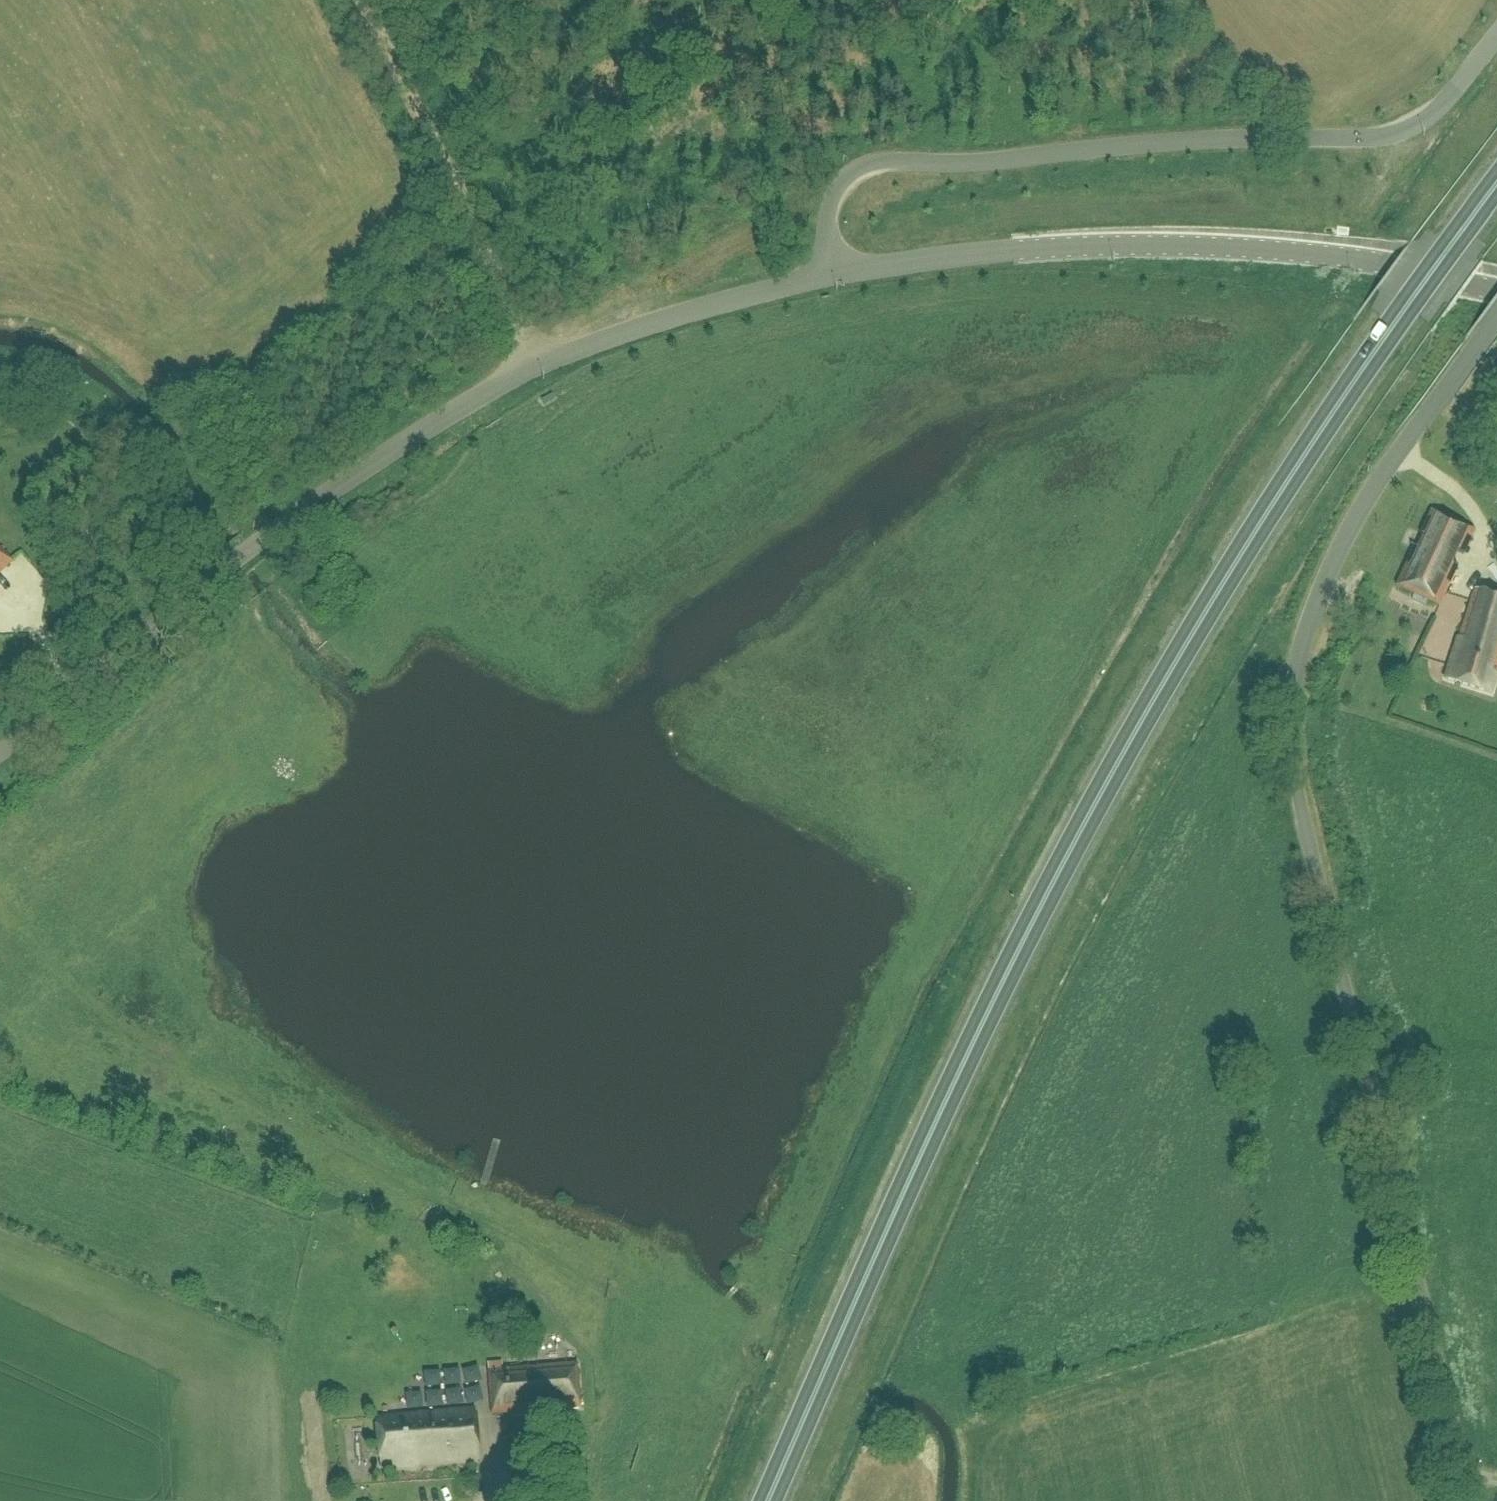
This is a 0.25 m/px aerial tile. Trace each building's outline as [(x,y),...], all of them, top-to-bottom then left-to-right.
[(1472,532),(1428,513),(1418,537),(1421,538),(1415,552),(1412,551),(1395,590),(1438,609),(1455,570),(1449,567),(1455,553),(1461,556),(1472,532)] [(12,563),(0,550),(0,575),(12,563)] [(1473,591),(1458,641),(1458,640),(1446,682),(1491,695),(1496,676),(1496,598),(1473,591)] [(900,1243),(906,1224),(896,1221),(890,1241),(900,1243)] [(492,1416),(506,1415),(506,1416),(530,1414),(529,1406),(543,1405),(543,1413),(581,1411),(578,1365),(503,1371),(503,1372),(489,1373),(492,1416)] [(412,1465),(477,1460),(473,1411),(468,1412),(375,1419),(379,1471),(412,1468),(412,1465)]
